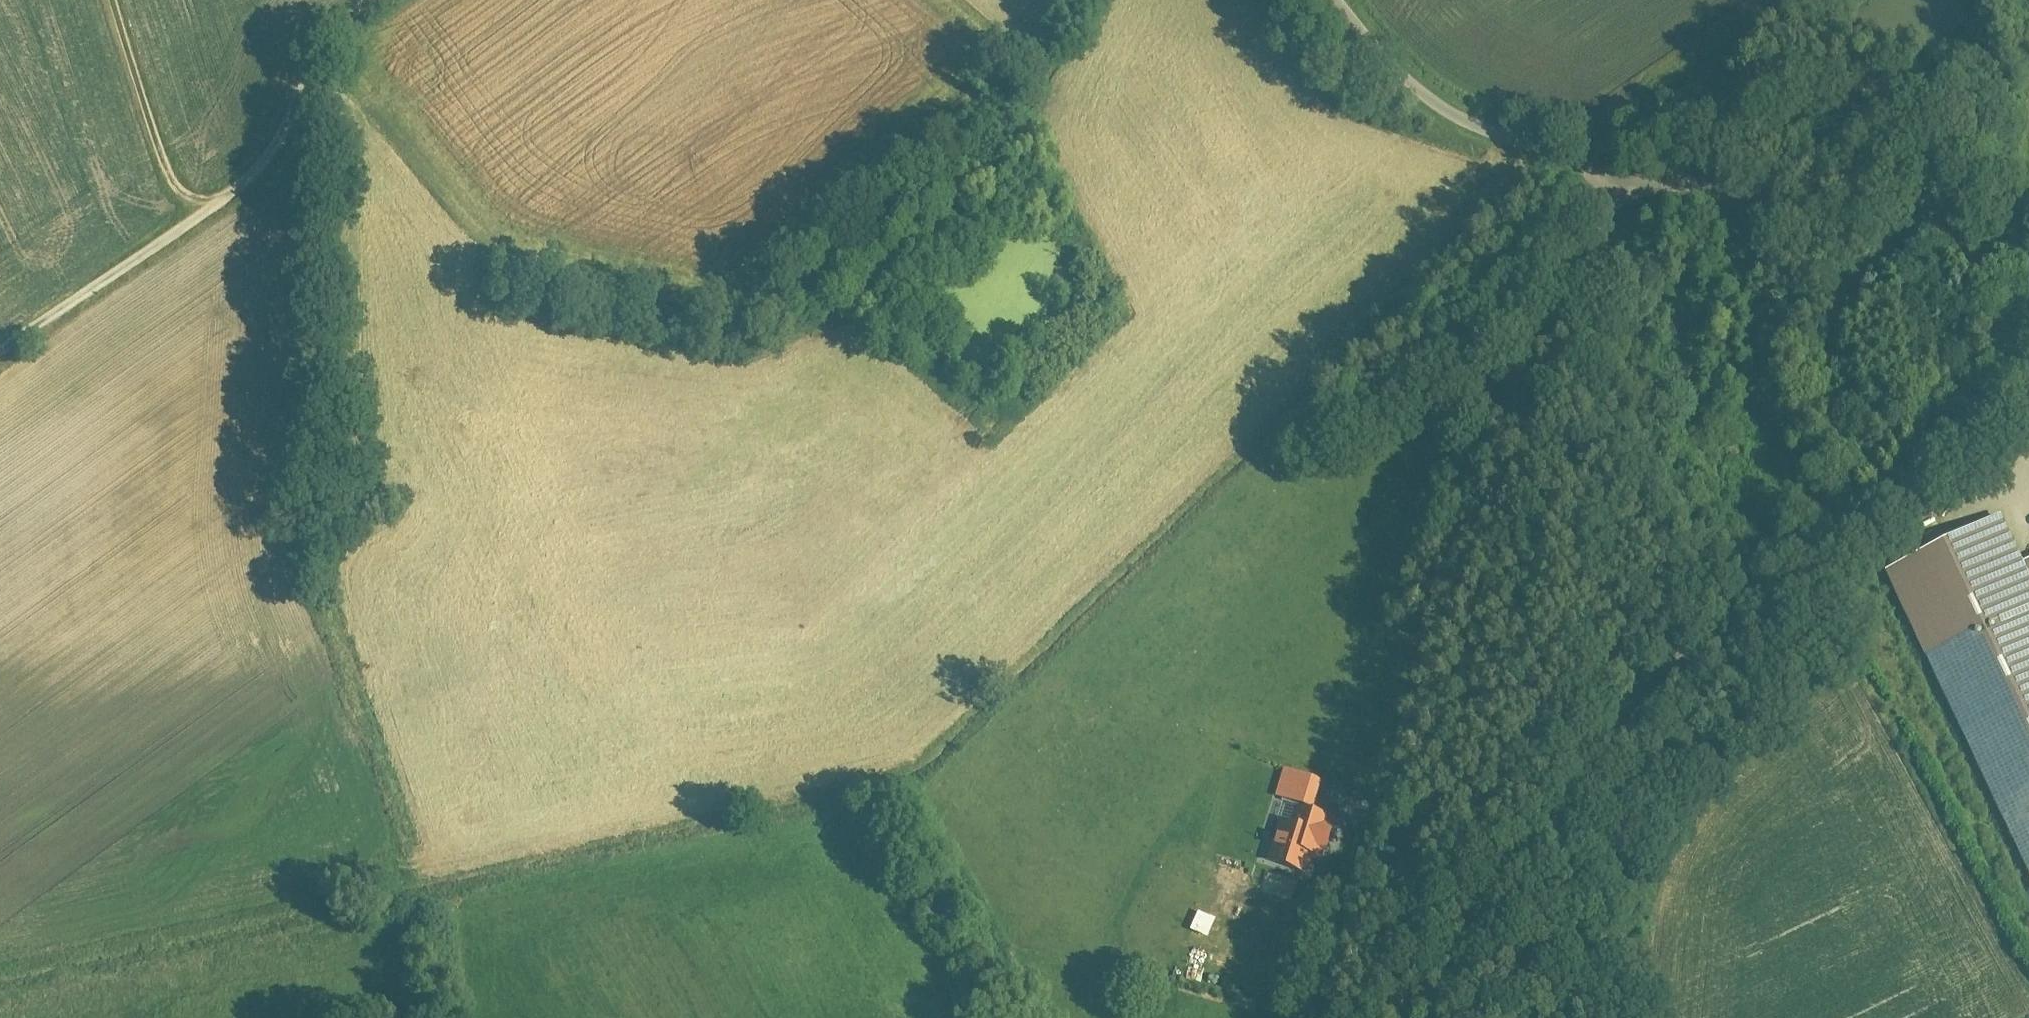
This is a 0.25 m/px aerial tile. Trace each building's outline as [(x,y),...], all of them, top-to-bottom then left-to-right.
[(2003,505),(1886,561),(2028,873),(2028,557),(2003,505)] [(1275,841),(1318,855),(1330,818),(1286,805),(1275,841)]
